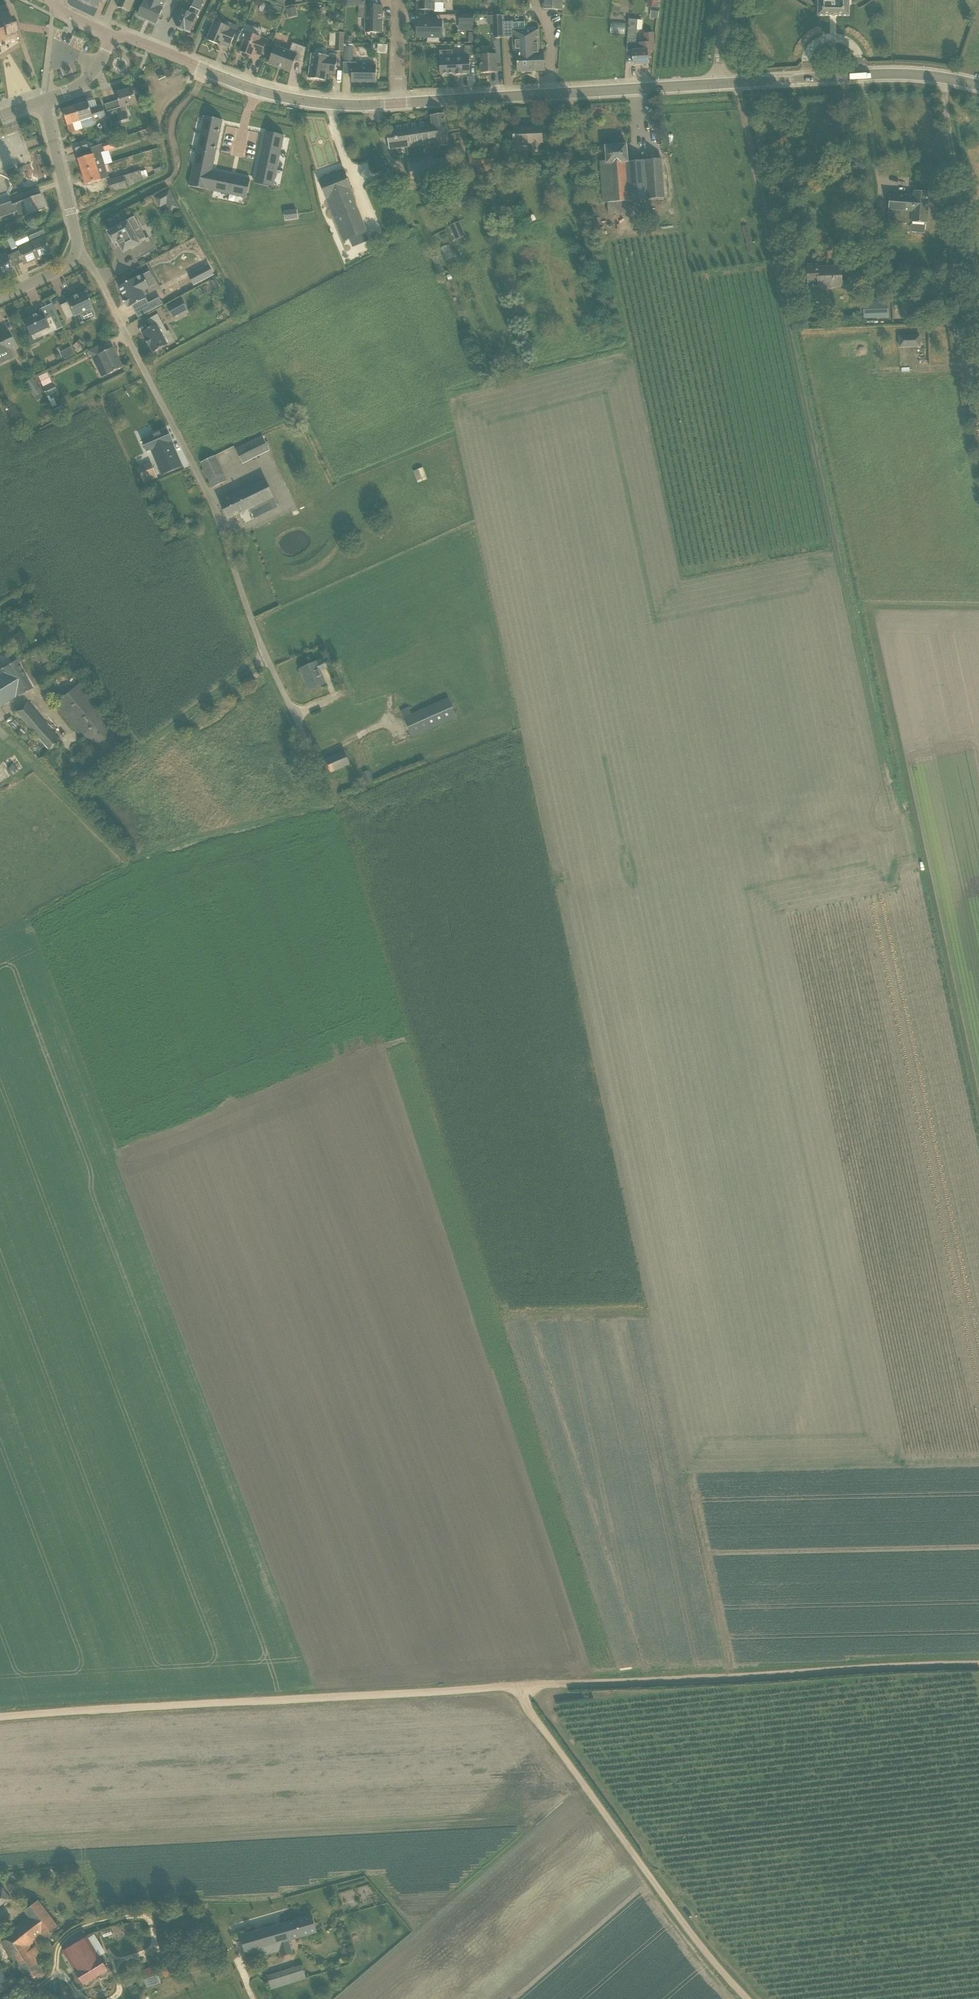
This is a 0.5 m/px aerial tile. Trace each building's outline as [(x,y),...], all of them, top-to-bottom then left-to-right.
[(98,9),(102,0),(77,0),(98,9)] [(120,0),(117,7),(129,12),(134,0),(119,0),(120,0)] [(156,24),(163,8),(162,8),(166,0),(146,0),(146,1),(145,0),(139,16),(156,24)] [(177,27),(178,28),(178,30),(183,32),(184,30),(186,31),(186,30),(190,32),(203,2),(200,0),(195,0),(190,13),(184,10),(177,27)] [(417,10),(435,10),(435,3),(442,3),(442,0),(417,0),(417,10)] [(562,10),(563,0),(543,0),(542,9),(562,10)] [(816,2),(819,2),(819,15),(830,15),(830,16),(837,16),(837,15),(848,15),(849,0),(816,0),(816,2)] [(365,32),(382,33),(383,6),(366,5),(365,32)] [(277,6),(275,12),(280,14),(283,8),(277,6)] [(296,6),(287,8),(289,16),(298,14),(296,6)] [(17,33),(16,30),(13,22),(12,19),(11,19),(9,13),(9,11),(8,11),(7,12),(0,15),(0,47),(7,45),(8,48),(9,47),(8,44),(17,41),(19,42),(20,41),(18,40),(16,34),(17,33)] [(474,14),(459,14),(459,23),(468,24),(468,30),(474,30),(474,14)] [(502,37),(502,22),(502,15),(493,16),(494,38),(502,37)] [(627,40),(636,40),(638,20),(629,19),(627,40)] [(427,42),(439,42),(439,39),(439,30),(442,30),(442,21),(417,20),(417,37),(428,37),(427,42)] [(212,30),(208,40),(218,44),(218,43),(229,48),(238,27),(226,23),(225,26),(213,21),(209,29),(212,30)] [(513,21),(502,22),(502,37),(513,37),(514,55),(517,55),(518,71),(527,71),(524,28),(524,22),(513,22),(513,21)] [(611,33),(625,33),(626,22),(611,22),(611,33)] [(267,40),(253,35),(255,28),(245,23),(241,34),(240,34),(238,41),(243,43),(240,51),(253,57),(254,54),(261,56),(267,40)] [(544,70),(543,53),(540,53),(539,29),(536,29),(536,27),(524,28),(527,71),(544,70)] [(336,33),(335,46),(335,52),(343,52),(343,47),(344,33),(336,33)] [(648,57),(650,57),(650,51),(655,51),(654,33),(644,33),(644,43),(640,43),(638,45),(638,50),(633,51),(634,65),(648,64),(648,57)] [(269,64),(290,72),(295,60),(303,62),(305,48),(293,43),(290,52),(275,47),(269,64)] [(354,47),(344,47),(344,61),(353,61),(354,47)] [(496,48),(490,49),(490,55),(480,55),(481,73),(497,72),(496,54),(496,48)] [(335,74),(337,59),(329,57),(329,56),(327,56),(313,54),(312,54),(308,78),(325,80),(326,73),(335,74)] [(470,74),(469,56),(452,56),(452,58),(439,59),(440,75),(456,74),(456,75),(462,75),(462,74),(470,74)] [(376,83),(376,66),(352,66),(352,82),(376,83)] [(117,93),(119,100),(105,105),(109,118),(110,118),(112,126),(118,124),(117,121),(128,118),(124,107),(137,103),(133,89),(117,93)] [(91,110),(88,102),(76,106),(80,121),(88,119),(93,118),(94,122),(107,118),(103,106),(91,110)] [(73,123),(80,121),(76,106),(63,110),(69,128),(70,133),(75,131),(73,123)] [(419,123),(423,145),(435,143),(435,147),(449,145),(444,113),(431,115),(432,121),(419,123)] [(201,132),(219,136),(223,119),(204,115),(201,132)] [(423,145),(419,123),(386,128),(389,150),(423,145)] [(522,152),(521,143),(532,143),(532,152),(540,152),(540,142),(542,142),(542,127),(513,128),(514,144),(510,144),(510,152),(522,152)] [(283,134),(264,130),(261,147),(279,151),(283,134)] [(113,132),(103,135),(105,143),(116,140),(113,132)] [(201,132),(197,149),(216,153),(219,136),(201,132)] [(106,143),(90,149),(92,155),(78,159),(82,173),(105,165),(102,154),(109,151),(121,148),(120,147),(126,146),(123,138),(116,140),(106,143)] [(89,149),(86,141),(74,144),(77,153),(89,149)] [(603,203),(648,199),(665,198),(662,159),(628,161),(626,145),(605,146),(607,161),(600,161),(603,203)] [(257,164),(276,168),(279,151),(261,147),(257,164)] [(197,149),(194,166),(212,170),(216,153),(197,149)] [(495,163),(494,153),(470,155),(471,165),(495,163)] [(429,162),(433,186),(455,182),(451,158),(434,161),(433,155),(422,157),(422,156),(421,156),(422,163),(429,162)] [(400,191),(433,186),(429,162),(422,163),(421,156),(407,159),(408,165),(410,181),(398,182),(400,191)] [(272,185),(276,168),(257,164),(254,181),(272,185)] [(82,173),(86,185),(109,177),(105,165),(82,173)] [(208,189),(212,170),(194,166),(190,185),(208,189)] [(128,188),(144,180),(141,172),(141,171),(124,176),(124,175),(109,180),(113,192),(128,188)] [(233,175),(216,171),(212,189),(229,193),(233,175)] [(352,188),(345,171),(319,181),(326,199),(327,198),(345,241),(366,232),(349,189),(352,188)] [(233,175),(229,193),(247,197),(251,178),(233,175)] [(460,184),(449,186),(451,196),(462,194),(460,184)] [(159,206),(174,197),(169,190),(154,198),(159,206)] [(912,222),(927,223),(929,192),(914,191),(913,196),(890,194),(888,222),(912,224),(912,222)] [(39,194),(15,203),(20,218),(44,209),(39,194)] [(8,196),(0,199),(0,213),(13,209),(11,205),(8,196)] [(523,223),(519,214),(504,222),(509,231),(523,223)] [(456,241),(466,236),(460,221),(449,225),(456,241)] [(147,242),(140,228),(133,232),(128,223),(128,224),(127,222),(119,226),(120,228),(110,233),(114,241),(115,241),(118,246),(121,245),(124,251),(130,248),(137,259),(154,250),(149,241),(147,242)] [(26,234),(29,240),(44,233),(42,227),(26,234)] [(26,234),(13,239),(13,238),(7,240),(10,248),(29,240),(26,234)] [(446,234),(440,236),(443,245),(449,242),(446,234)] [(30,243),(37,258),(44,255),(43,254),(48,252),(49,253),(50,252),(43,238),(30,243)] [(17,249),(24,264),(25,263),(24,262),(30,260),(30,261),(37,258),(30,243),(17,249)] [(13,269),(6,254),(0,257),(0,274),(7,271),(7,270),(12,268),(12,269),(13,269)] [(957,268),(957,258),(946,258),(945,267),(950,267),(950,272),(954,272),(954,268),(957,268)] [(208,265),(189,275),(194,285),(213,274),(208,265)] [(842,285),(841,266),(832,267),(832,269),(818,269),(817,265),(807,265),(808,281),(818,280),(818,286),(842,285)] [(128,308),(130,307),(131,307),(147,299),(143,292),(150,288),(143,275),(136,279),(126,284),(125,282),(120,285),(121,287),(120,287),(125,297),(123,298),(128,308)] [(215,280),(210,283),(213,289),(219,286),(215,280)] [(66,319),(73,316),(74,318),(93,309),(84,292),(76,295),(73,296),(73,297),(66,300),(67,302),(60,305),(66,319)] [(144,305),(148,313),(163,304),(159,297),(149,303),(144,305)] [(863,302),(864,318),(888,317),(887,301),(863,302)] [(168,306),(174,317),(181,313),(175,302),(168,306)] [(23,321),(30,336),(40,332),(42,337),(58,329),(51,316),(45,319),(41,312),(23,321)] [(151,328),(142,332),(145,339),(144,339),(148,347),(149,346),(153,352),(167,344),(162,334),(167,332),(158,314),(147,320),(151,328)] [(8,331),(0,335),(0,364),(13,358),(9,348),(14,345),(8,331)] [(64,360),(74,355),(70,347),(60,352),(64,360)] [(109,374),(123,367),(113,347),(93,358),(98,367),(105,364),(109,374)] [(50,383),(45,374),(39,377),(43,386),(50,383)] [(53,383),(43,388),(47,396),(57,391),(53,383)] [(35,397),(40,393),(42,392),(40,389),(37,384),(29,390),(32,394),(34,397),(35,397)] [(162,475),(182,466),(171,441),(173,441),(167,429),(142,440),(147,452),(151,450),(162,475)] [(263,436),(254,441),(260,454),(269,449),(266,442),(263,436)] [(215,456),(201,463),(213,487),(227,481),(215,456)] [(156,477),(150,464),(138,469),(144,482),(156,477)] [(414,471),(416,477),(425,473),(423,467),(414,471)] [(220,502),(228,519),(249,509),(253,519),(279,506),(266,479),(220,502)] [(18,695),(18,697),(33,688),(16,660),(2,668),(0,665),(0,706),(18,695)] [(316,662),(300,669),(304,678),(306,678),(310,689),(309,690),(310,690),(325,683),(319,670),(327,667),(324,660),(317,663),(316,662)] [(78,684),(55,703),(100,758),(124,739),(78,684)] [(412,737),(457,717),(448,698),(411,714),(408,707),(401,711),(412,737)] [(15,712),(39,739),(49,751),(60,741),(43,720),(27,702),(15,712)] [(324,760),(330,773),(350,764),(345,751),(324,760)] [(4,1903),(7,1901),(8,1902),(12,1899),(2,1885),(0,1887),(0,1899),(4,1903)] [(46,1975),(27,1945),(42,1933),(46,1937),(59,1927),(38,1899),(25,1911),(28,1915),(11,1929),(12,1930),(15,1934),(2,1942),(29,1985),(46,1975)] [(289,1940),(298,1937),(317,1932),(312,1914),(241,1935),(246,1952),(248,1960),(279,1950),(281,1956),(292,1952),(290,1944),(289,1940)] [(75,1971),(83,1984),(108,1969),(100,1956),(99,1956),(87,1936),(63,1950),(76,1971),(75,1971)] [(178,1966),(176,1962),(173,1957),(169,1959),(175,1970),(179,1968),(178,1966)] [(267,1974),(271,1988),(307,1977),(302,1963),(267,1974)] [(141,1970),(147,1987),(161,1983),(155,1966),(141,1970)] [(0,1968),(0,1992),(11,1985),(0,1968)]
